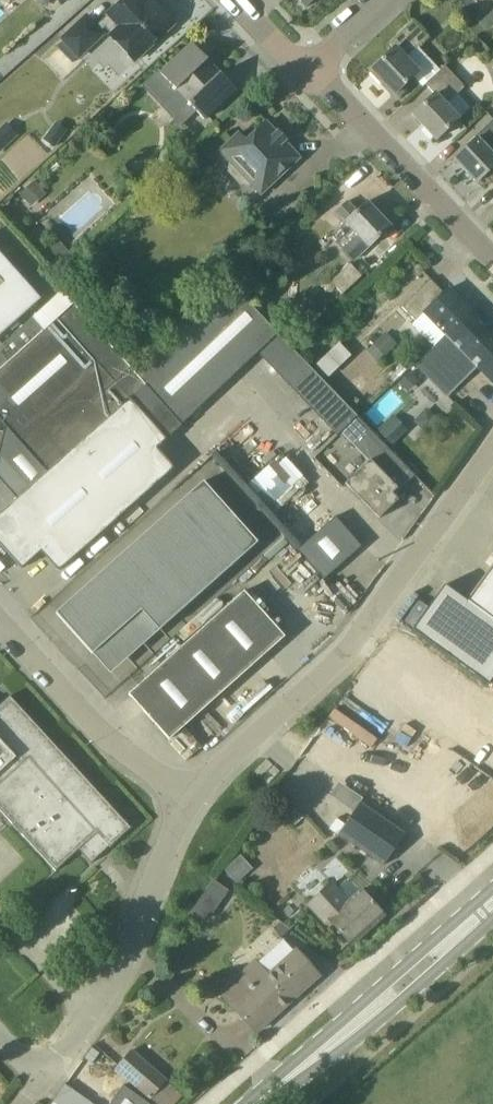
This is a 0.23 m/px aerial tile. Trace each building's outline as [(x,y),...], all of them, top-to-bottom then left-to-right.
[(158,39),(174,24),(151,0),(148,0),(145,3),(142,0),(123,0),(96,25),(86,14),(60,39),(63,42),(57,48),(72,64),(78,58),(80,60),(106,35),(102,31),(106,27),(111,33),(109,36),(134,62),(158,39)] [(68,10),(79,0),(59,0),(68,10)] [(305,8),(314,0),(298,0),(305,8)] [(492,4),(492,0),(473,0),(484,12),(492,4)] [(425,84),(440,70),(418,47),(428,38),(413,22),(389,44),(394,49),(371,71),(390,91),(401,80),(405,85),(414,77),(423,86),(425,84)] [(205,119),(220,105),(236,90),(220,74),(217,77),(205,64),(208,61),(192,44),(161,73),(159,70),(142,86),(180,126),(197,110),(205,119)] [(448,105),(466,88),(445,66),(425,85),(435,95),(413,115),(436,140),(460,118),(448,105)] [(470,144),(454,159),(477,183),(492,168),(492,120),(475,137),(476,139),(470,144)] [(260,196),(284,173),(300,158),(285,142),(286,141),(278,132),(277,134),(266,123),(247,141),(239,133),(218,152),(230,164),(228,172),(241,186),(249,185),(260,196)] [(12,142),(0,130),(0,153),(12,142)] [(61,139),(50,131),(44,139),(55,148),(61,139)] [(28,204),(43,191),(35,182),(20,195),(28,204)] [(353,262),(375,242),(390,227),(367,202),(357,212),(348,202),(335,214),(345,224),(331,237),(353,262)] [(41,300),(0,254),(0,336),(41,300)] [(343,295),(353,286),(362,278),(350,265),(332,282),(343,295)] [(447,337),(472,313),(449,289),(444,293),(430,279),(402,307),(416,322),(413,325),(435,346),(446,335),(447,337)] [(137,376),(74,305),(0,370),(0,419),(5,425),(47,473),(15,501),(0,515),(0,545),(22,569),(41,552),(59,571),(174,469),(156,449),(166,440),(182,427),(137,376)] [(448,397),(478,368),(492,384),(492,334),(472,313),(447,337),(446,335),(435,346),(435,347),(417,365),(448,397)] [(0,341),(0,353),(36,321),(33,317),(3,344),(0,341)] [(392,348),(382,337),(367,351),(377,362),(392,348)] [(352,356),(340,342),(317,364),(330,378),(352,356)] [(405,390),(417,379),(410,372),(399,383),(405,390)] [(392,446),(409,430),(393,415),(377,431),(392,446)] [(397,488),(413,473),(358,417),(342,433),(369,461),(346,484),(379,519),(398,500),(392,494),(397,489),(397,488)] [(5,425),(3,433),(0,445),(0,483),(15,501),(47,473),(5,425)] [(258,543),(244,527),(204,482),(56,613),(111,674),(258,543)] [(362,547),(335,517),(297,550),(323,580),(362,547)] [(468,602),(446,587),(412,633),(488,687),(492,680),(492,567),(468,602)] [(285,637),(270,620),(244,591),(129,694),(169,740),(285,637)] [(10,696),(0,705),(0,810),(56,871),(79,850),(91,863),(109,847),(110,848),(132,828),(10,696)] [(405,834),(360,803),(339,834),(384,865),(405,834)] [(236,883),(252,869),(240,855),(224,869),(236,883)] [(384,916),(364,893),(351,904),(333,882),(307,905),(325,925),(330,921),(352,945),(384,916)] [(213,901),(217,923),(231,921),(227,898),(213,901)] [(295,949),(292,951),(283,940),(258,963),(255,959),(219,992),(256,1032),(319,975),(295,949)] [(133,1049),(115,1069),(150,1100),(151,1099),(157,1103),(176,1103),(182,1097),(166,1082),(168,1080),(133,1049)] [(100,1103),(59,1084),(50,1103),(100,1103)] [(123,1086),(111,1103),(149,1103),(123,1086)]
